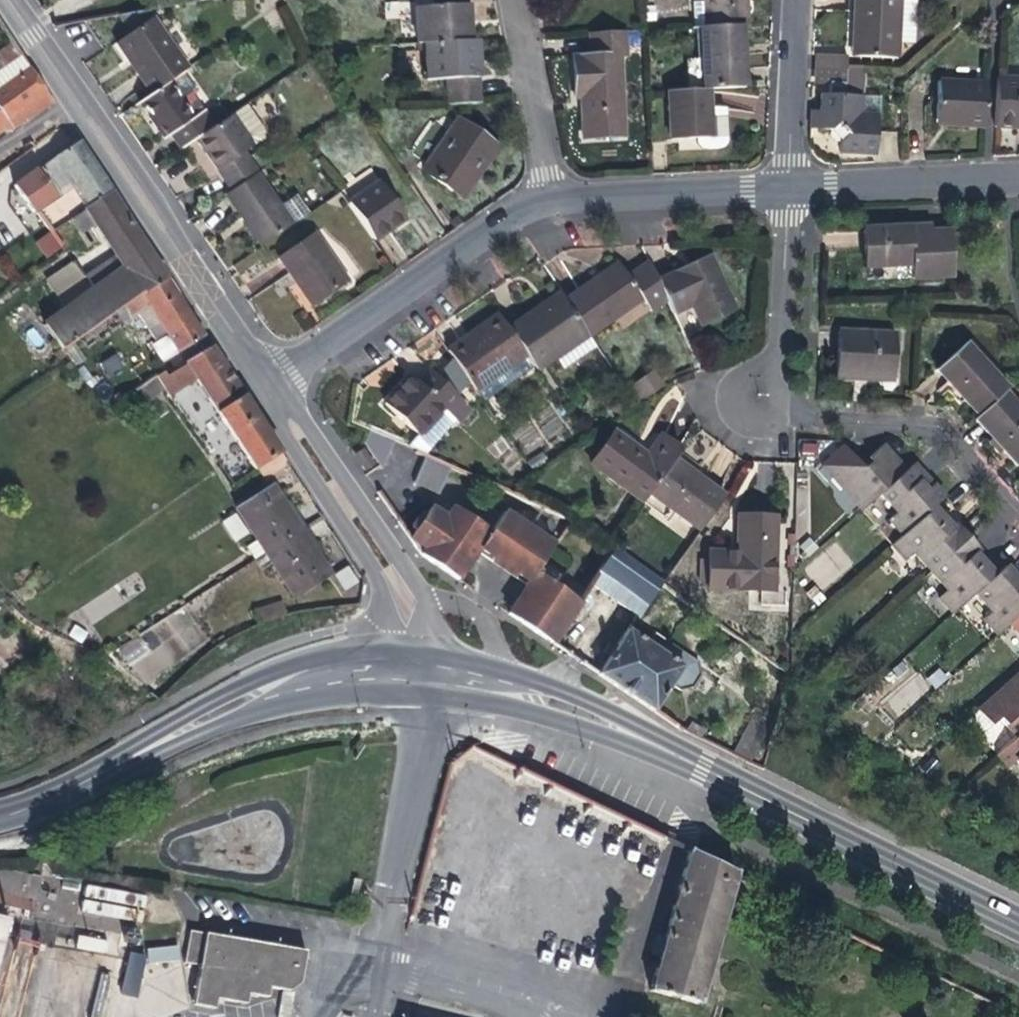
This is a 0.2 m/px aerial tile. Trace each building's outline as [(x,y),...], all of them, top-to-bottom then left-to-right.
[(423,44),(470,41),(468,14),(467,0),(432,0),(432,6),(416,7),(417,45),(423,44)] [(705,26),(746,24),(752,23),(750,0),(704,0),(705,26)] [(899,44),(901,0),(854,0),(853,34),(852,56),(898,57),(899,44)] [(915,0),(901,0),(899,44),(912,44),(915,0)] [(128,60),(151,94),(168,82),(186,69),(146,10),(118,15),(130,33),(116,43),(128,60)] [(700,26),(705,88),(714,87),(752,84),(748,49),(746,24),(705,26),(700,26)] [(625,30),(589,32),(590,55),(572,57),(574,87),(575,95),(580,95),(581,138),(624,135),(620,53),(626,53),(625,30)] [(477,41),(470,41),(423,44),(424,81),(445,80),(447,105),(480,103),(478,67),(477,41)] [(21,56),(23,55),(14,42),(0,52),(0,71),(21,56)] [(816,55),(815,70),(844,71),(845,55),(816,55)] [(29,68),(21,56),(0,71),(0,89),(29,68)] [(5,132),(15,131),(55,103),(43,85),(31,67),(0,89),(0,135),(5,132)] [(819,112),(818,130),(828,130),(844,144),(843,153),(874,154),(876,113),(879,113),(880,97),(861,96),(861,97),(843,96),(844,71),(815,70),(814,86),(828,86),(827,95),(819,95),(819,112)] [(861,96),(860,72),(844,71),(843,96),(861,97),(861,96)] [(996,78),(994,128),(1010,129),(1018,129),(1018,79),(996,78)] [(983,127),(985,83),(938,80),(936,125),(941,125),(983,127)] [(194,118),(168,82),(151,94),(135,104),(148,123),(161,141),(169,135),(179,150),(194,140),(213,126),(203,111),(194,118)] [(715,107),(714,87),(705,88),(668,90),(671,138),(698,136),(717,135),(715,107)] [(245,104),(213,126),(194,140),(207,159),(229,190),(256,172),(259,171),(245,151),(251,147),(265,137),(263,130),(245,104)] [(728,106),(715,107),(717,135),(698,136),(698,143),(702,147),(707,150),(725,148),(729,144),(730,138),(728,113),(728,106)] [(808,129),(818,130),(819,112),(812,112),(809,111),(808,129)] [(422,171),(462,198),(475,178),(496,145),(456,119),(422,171)] [(40,167),(17,184),(37,213),(51,232),(52,234),(71,221),(113,191),(95,165),(80,142),(42,168),(40,167)] [(292,226),(256,172),(229,190),(224,194),(245,226),(260,247),(292,226)] [(348,202),(375,241),(397,225),(405,220),(379,181),(348,202)] [(95,224),(107,242),(133,223),(113,191),(71,221),(81,234),(95,224)] [(107,242),(115,254),(141,235),(137,230),(133,223),(107,242)] [(952,229),(930,231),(912,233),(911,226),(864,229),(866,269),(911,266),(912,277),(954,275),(952,229)] [(62,248),(52,234),(51,232),(40,240),(51,256),(62,248)] [(311,304),(345,280),(313,234),(279,257),(287,268),(311,304)] [(161,267),(141,235),(115,254),(116,256),(125,269),(141,292),(142,294),(167,277),(161,267)] [(691,265),(657,281),(665,298),(673,316),(691,308),(699,326),(735,310),(709,257),(691,265)] [(601,274),(565,300),(589,336),(643,300),(650,310),(665,298),(657,281),(647,260),(625,276),(616,263),(601,274)] [(82,277),(72,263),(48,279),(58,293),(82,277)] [(125,269),(92,292),(108,315),(124,304),(141,292),(125,269)] [(87,276),(58,295),(63,304),(93,284),(87,276)] [(194,318),(167,277),(142,294),(141,292),(124,304),(132,316),(137,312),(155,338),(166,331),(179,351),(204,334),(194,318)] [(45,325),(61,348),(108,315),(92,292),(45,325)] [(536,371),(557,358),(589,336),(565,300),(559,292),(544,303),(507,329),(526,357),(536,371)] [(475,393),(526,357),(507,329),(497,314),(465,337),(446,351),(475,393)] [(839,332),(837,379),(856,380),(856,374),(865,375),(892,376),(893,334),(839,332)] [(594,343),(589,336),(557,358),(562,365),(594,343)] [(953,391),(976,417),(1004,392),(1008,388),(966,343),(935,371),(953,391)] [(261,479),(288,462),(234,379),(230,374),(211,344),(166,372),(163,369),(129,391),(138,406),(156,394),(164,389),(169,396),(196,379),(234,436),(226,441),(239,460),(246,456),(261,479)] [(54,352),(60,361),(66,355),(61,348),(54,352)] [(100,362),(106,375),(124,367),(117,353),(100,362)] [(653,367),(631,385),(643,400),(665,383),(653,367)] [(383,403),(419,437),(444,411),(460,427),(473,412),(431,373),(418,386),(408,377),(403,383),(383,403)] [(1004,392),(976,417),(973,420),(992,440),(1016,466),(1018,464),(1018,408),(1004,392)] [(168,411),(156,394),(138,406),(149,423),(168,411)] [(617,419),(637,405),(631,397),(611,410),(617,419)] [(644,503),(649,496),(674,457),(681,447),(660,433),(646,454),(633,446),(612,431),(589,465),(644,503)] [(363,437),(385,468),(410,450),(370,432),(363,437)] [(860,510),(879,494),(905,471),(881,445),(866,458),(870,463),(863,468),(859,465),(841,445),(820,466),(860,510)] [(368,468),(377,463),(370,453),(362,459),(368,468)] [(693,471),(674,457),(649,496),(700,531),(726,493),(693,471)] [(866,458),(859,465),(863,468),(870,463),(866,458)] [(888,519),(902,535),(932,508),(943,497),(932,485),(928,490),(923,485),(918,480),(924,476),(912,463),(905,471),(879,494),(897,511),(888,519)] [(418,481),(448,495),(472,477),(443,464),(418,481)] [(254,559),(265,552),(300,529),(282,500),(271,484),(236,507),(256,539),(245,546),(254,559)] [(942,519),(932,508),(902,535),(890,546),(902,560),(910,553),(927,572),(966,537),(954,525),(951,528),(946,534),(937,524),(942,519)] [(416,533),(410,542),(420,556),(458,581),(476,553),(485,539),(489,534),(451,509),(445,520),(429,509),(424,517),(421,514),(411,529),(416,533)] [(237,512),(222,521),(235,541),(249,532),(237,512)] [(536,573),(537,570),(553,546),(503,512),(489,534),(485,539),(536,573)] [(704,550),(701,589),(772,592),(775,517),(757,517),(734,516),(733,551),(704,550)] [(946,523),(942,519),(937,524),(946,534),(951,528),(946,523)] [(316,553),(300,529),(265,552),(294,596),(329,574),(316,553)] [(951,614),(975,593),(994,575),(981,561),(976,566),(971,561),(969,558),(978,549),(966,537),(927,572),(946,591),(938,599),(951,614)] [(536,573),(485,539),(476,553),(527,586),(536,573)] [(661,584),(613,550),(611,549),(590,580),(640,615),(661,584)] [(343,589),(357,582),(349,565),(335,572),(343,589)] [(994,575),(975,593),(992,611),(983,620),(997,635),(1010,622),(1018,614),(1018,581),(1015,577),(1004,566),(994,575)] [(527,586),(508,614),(550,641),(579,598),(537,570),(536,573),(527,586)] [(257,609),(261,623),(285,615),(281,601),(257,609)] [(1010,622),(1018,632),(1018,614),(1010,622)] [(627,631),(599,674),(628,693),(658,651),(627,631)] [(128,664),(148,651),(139,636),(118,649),(128,664)] [(660,653),(658,651),(628,693),(653,709),(670,683),(679,688),(692,685),(701,673),(698,658),(669,640),(660,653)] [(978,711),(992,726),(999,719),(1017,737),(1018,736),(1018,674),(978,711)] [(747,724),(732,754),(751,763),(766,733),(747,724)] [(1017,737),(997,755),(1007,766),(1014,760),(1018,765),(1018,736),(1017,737)] [(433,821),(415,891),(412,903),(408,918),(478,950),(539,966),(532,990),(579,1004),(611,882),(627,821),(512,766),(494,838),(433,821)] [(379,785),(381,775),(371,773),(369,783),(379,785)] [(661,837),(627,821),(611,882),(647,892),(661,837)] [(658,958),(648,994),(698,1004),(736,872),(689,850),(664,937),(655,934),(649,955),(658,958)] [(0,902),(32,909),(38,876),(0,869),(0,902)] [(185,962),(199,964),(193,1004),(214,1008),(215,998),(245,1003),(247,993),(266,997),(268,986),(286,990),(299,981),(303,950),(190,930),(185,962)] [(147,949),(149,962),(180,958),(179,944),(147,949)] [(121,992),(136,996),(146,955),(132,952),(121,992)]
